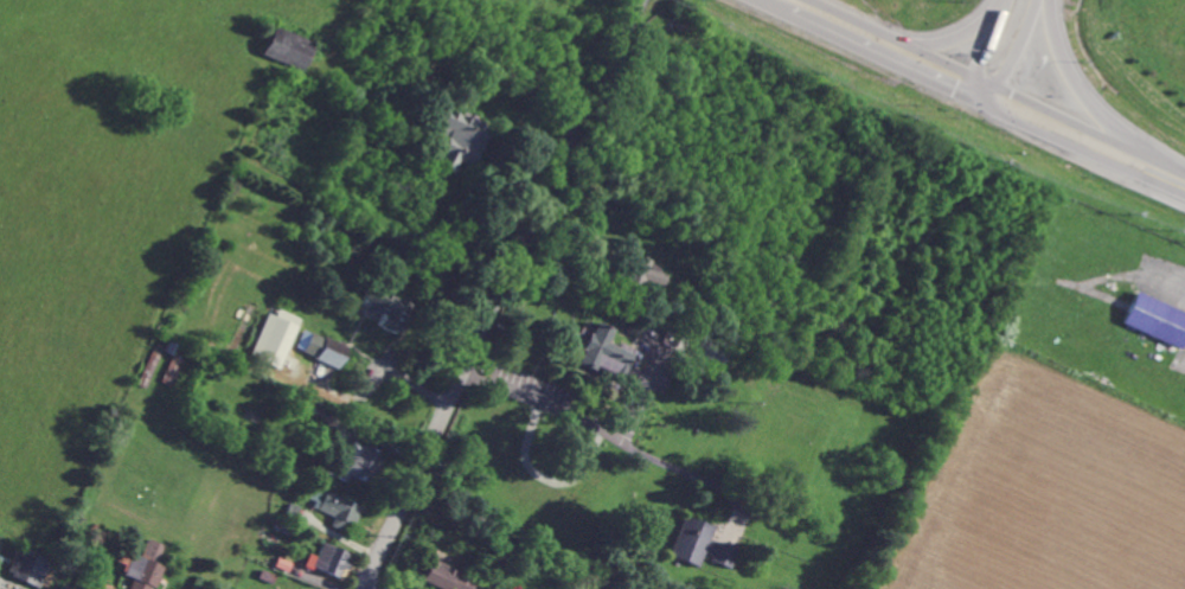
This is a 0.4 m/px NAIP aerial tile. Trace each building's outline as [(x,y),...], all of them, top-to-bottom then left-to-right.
[(318,43),(277,25),(264,53),(305,72),(318,43)] [(447,108),(436,135),(445,138),(435,164),(458,173),(463,160),(474,165),(490,125),(447,108)] [(665,286),(669,275),(659,272),(661,266),(651,262),(652,261),(634,254),(625,282),(642,288),(645,279),(665,286)] [(378,326),(400,335),(412,304),(370,287),(362,305),(383,313),(378,326)] [(1126,324),(1178,347),(1184,332),(1184,317),(1138,295),(1126,324)] [(269,315),(252,355),(282,368),(303,319),(280,309),(276,317),(269,315)] [(582,350),(590,331),(595,333),(600,321),(617,329),(613,342),(636,351),(629,370),(604,360),(601,370),(581,361),(587,352),(582,350)] [(297,350),(342,367),(350,346),(305,329),(297,350)] [(164,382),(178,387),(189,358),(175,352),(164,382)] [(352,473),(371,481),(383,450),(355,439),(339,478),(348,482),(352,473)] [(337,516),(333,525),(351,534),(363,507),(316,485),(308,502),(337,516)] [(700,566),(704,556),(734,567),(740,550),(711,540),(716,526),(686,515),(671,556),(700,566)] [(164,565),(159,563),(166,545),(149,539),(143,556),(134,553),(126,575),(135,578),(131,588),(155,588),(164,565)] [(342,578),(351,553),(324,543),(315,568),(342,578)] [(8,574),(41,587),(51,563),(18,550),(8,574)] [(445,588),(481,588),(483,583),(433,559),(423,579),(445,588)]
